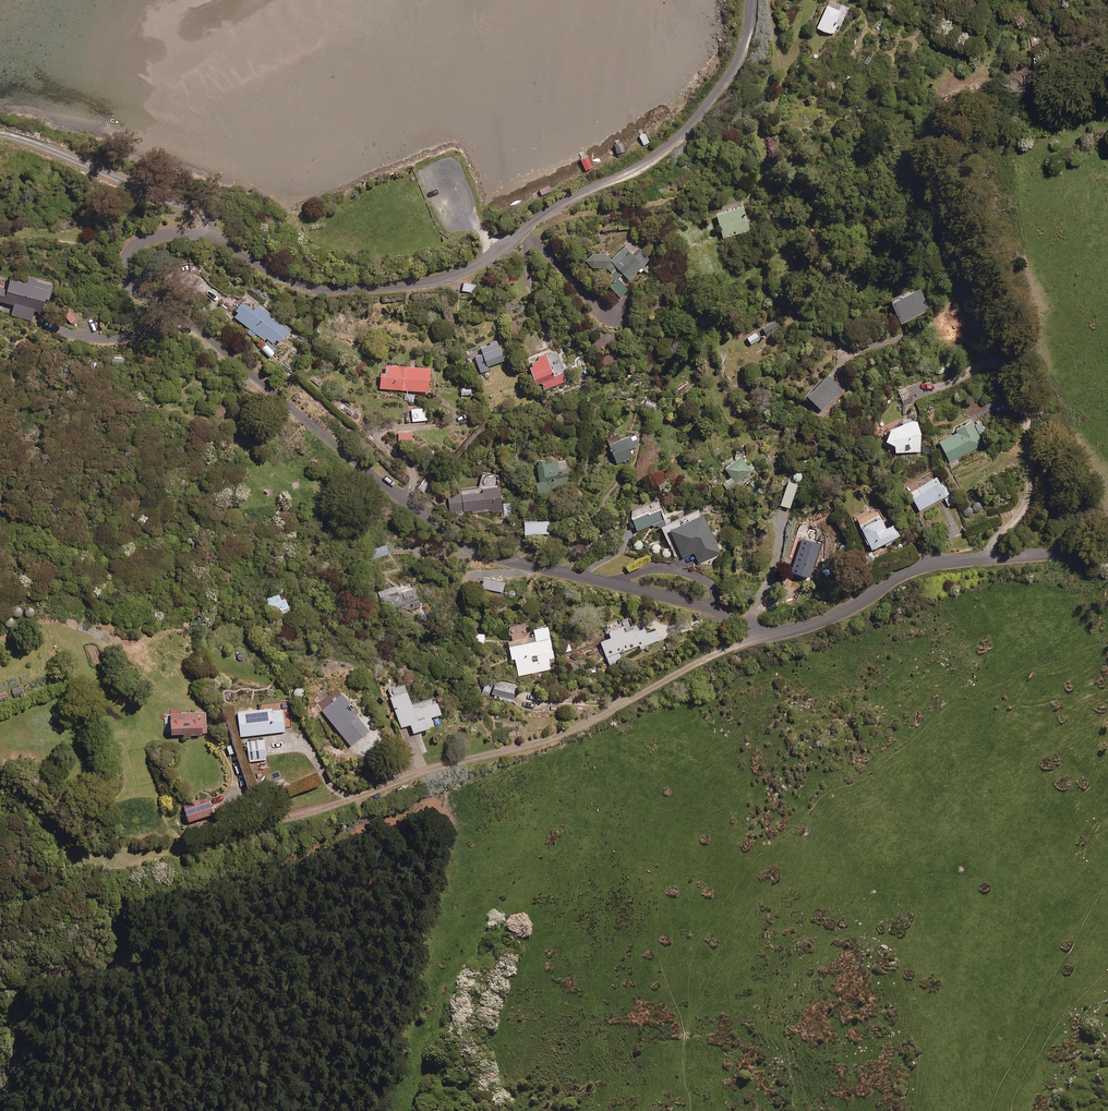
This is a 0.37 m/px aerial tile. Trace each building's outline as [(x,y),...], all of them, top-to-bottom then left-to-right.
[(833,0),(829,0),(818,25),(837,34),(849,7),(833,0)] [(619,157),(625,155),(622,142),(614,145),(619,157)] [(592,167),(587,154),(579,157),(585,170),(592,167)] [(549,185),(538,191),(542,197),(553,191),(549,185)] [(749,230),(742,206),(716,214),(722,237),(749,230)] [(591,253),(584,259),(591,266),(605,266),(611,273),(609,275),(621,287),(639,270),(640,272),(651,262),(631,240),(610,259),(604,253),(591,253)] [(514,273),(501,276),(503,285),(516,282),(514,273)] [(8,277),(5,287),(0,286),(0,301),(13,304),(11,315),(30,320),(33,310),(40,311),(43,298),(47,299),(51,283),(25,276),(24,281),(8,277)] [(476,285),(463,283),(462,291),(475,293),(476,285)] [(929,308),(918,286),(889,301),(900,322),(929,308)] [(252,307),(242,300),(234,310),(236,312),(233,316),(249,328),(247,330),(254,335),(256,333),(265,340),(266,339),(272,344),(275,340),(277,342),(288,329),(255,304),(252,307)] [(75,318),(65,308),(60,313),(70,322),(75,318)] [(778,329),(774,320),(762,326),(766,335),(778,329)] [(759,339),(756,332),(747,337),(750,344),(759,339)] [(504,359),(496,341),(480,348),(482,354),(474,357),(481,373),(490,369),(489,365),(504,359)] [(266,345),(261,349),(270,358),(275,353),(266,345)] [(544,389),(566,381),(562,372),(553,375),(546,353),(527,359),(535,384),(541,382),(544,389)] [(429,368),(385,364),(384,372),(380,372),(379,388),(427,392),(429,368)] [(842,388),(827,374),(806,396),(820,410),(842,388)] [(909,392),(900,394),(902,404),(911,402),(909,392)] [(426,420),(424,407),(410,408),(412,421),(426,420)] [(919,451),(918,418),(890,427),(884,440),(894,445),(894,452),(919,451)] [(949,462),(983,444),(978,435),(986,431),(982,421),(973,426),(971,421),(954,429),(955,432),(939,441),(949,462)] [(639,445),(635,434),(622,438),(620,433),(606,438),(616,463),(632,457),(628,449),(639,445)] [(751,471),(741,456),(724,468),(731,477),(722,483),(726,488),(751,471)] [(565,460),(536,462),(538,493),(551,492),(551,486),(567,485),(565,460)] [(947,494),(936,476),(909,492),(919,510),(947,494)] [(500,485),(460,488),(460,491),(448,492),(449,512),(471,510),(471,512),(502,510),(500,485)] [(799,491),(789,488),(784,505),(794,508),(799,491)] [(628,511),(636,530),(652,524),(653,527),(664,522),(659,510),(662,508),(658,499),(628,511)] [(719,553),(699,508),(660,526),(675,560),(693,552),(698,562),(719,553)] [(892,538),(899,535),(893,523),(884,527),(877,510),(856,520),(864,536),(862,536),(866,543),(867,543),(870,549),(885,542),(886,545),(894,541),(892,538)] [(547,520),(523,521),(523,535),(547,534),(547,520)] [(804,577),(808,572),(806,571),(815,560),(809,555),(813,550),(807,545),(794,562),(803,568),(799,573),(804,577)] [(379,592),(381,598),(409,611),(420,607),(410,583),(397,589),(395,585),(379,592)] [(280,599),(278,593),(266,598),(268,601),(265,603),(272,618),(289,611),(284,597),(280,599)] [(623,630),(620,623),(605,629),(609,638),(599,642),(609,664),(621,659),(618,653),(638,645),(640,648),(659,640),(655,629),(646,633),(642,622),(623,630)] [(555,668),(545,624),(531,628),(534,640),(508,646),(511,659),(514,658),(518,676),(555,668)] [(515,687),(485,682),(483,693),(513,698),(515,687)] [(411,705),(403,683),(386,690),(400,727),(409,724),(412,733),(433,725),(430,716),(439,713),(433,697),(411,705)] [(352,707),(342,694),(321,710),(349,745),(367,731),(350,709),(352,707)] [(281,707),(236,712),(239,736),(283,731),(281,707)] [(204,711),(168,712),(168,734),(205,733),(204,711)] [(265,757),(263,738),(245,740),(248,759),(265,757)]
